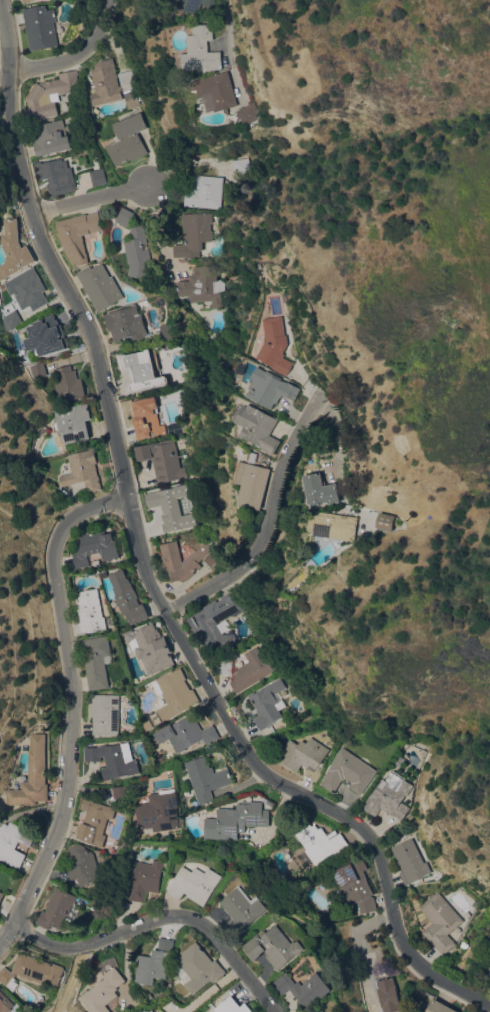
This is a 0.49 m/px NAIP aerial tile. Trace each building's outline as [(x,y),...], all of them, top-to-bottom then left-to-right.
[(171,5),(173,0),(218,0),(218,6),(201,5),(197,14),(171,5)] [(22,9),(45,5),(46,10),(53,9),(56,22),(53,22),(57,45),(30,50),(22,9)] [(203,68),(184,69),(182,54),(190,53),(188,35),(194,34),(193,25),(212,24),(213,40),(208,40),(209,52),(221,51),(222,69),(216,69),(216,71),(204,72),(203,68)] [(122,99),(91,106),(88,94),(96,92),(94,84),(90,85),(87,74),(92,73),(91,70),(94,69),(95,67),(96,64),(99,61),(101,60),(112,58),(119,86),(120,86),(117,73),(130,70),(134,83),(133,83),(135,89),(134,89),(135,91),(138,90),(141,99),(138,100),(139,105),(128,109),(124,95),(121,95),(122,99)] [(44,82),(43,80),(46,80),(47,81),(53,80),(52,79),(55,78),(55,79),(60,78),(59,74),(76,69),(78,74),(76,74),(80,89),(69,92),(68,91),(65,91),(65,93),(57,95),(57,93),(51,95),(52,100),(55,100),(58,115),(43,119),(43,117),(27,121),(26,118),(28,117),(26,112),(25,112),(24,109),(29,108),(27,100),(27,98),(28,95),(37,82),(39,83),(44,82)] [(193,90),(190,82),(228,70),(238,105),(228,108),(230,112),(229,112),(229,113),(228,115),(226,112),(225,109),(216,112),(215,110),(209,112),(204,97),(200,98),(198,88),(193,90)] [(246,126),(237,111),(253,101),(262,116),(246,126)] [(116,138),(116,137),(118,135),(116,127),(114,123),(141,112),(147,127),(137,132),(148,153),(133,161),(132,159),(117,167),(105,146),(109,144),(108,142),(116,138)] [(36,157),(33,143),(36,143),(35,141),(37,140),(34,127),(62,119),(67,136),(68,135),(71,147),(36,157)] [(230,160),(246,157),(249,173),(233,176),(230,160)] [(47,178),(40,180),(39,177),(42,177),(41,174),(38,174),(37,170),(40,170),(39,166),(36,167),(35,162),(41,161),(41,163),(61,158),(64,169),(71,167),(76,189),(53,196),(52,193),(50,193),(48,191),(49,185),(47,178)] [(93,186),(89,172),(102,168),(106,183),(93,186)] [(219,209),(184,206),(185,192),(193,193),(194,175),(222,177),(219,209)] [(135,213),(127,227),(115,221),(123,207),(135,213)] [(72,265),(61,244),(62,244),(57,233),(59,232),(59,230),(57,231),(57,226),(58,226),(56,221),(86,214),(86,215),(98,212),(102,230),(89,233),(82,235),(88,263),(76,266),(75,263),(72,265)] [(184,258),(184,257),(175,257),(174,245),(184,244),(182,214),(211,212),(211,223),(209,223),(209,231),(210,231),(211,241),(201,241),(202,251),(198,251),(199,257),(184,258)] [(3,278),(0,280),(0,264),(5,261),(3,258),(6,256),(1,247),(0,236),(0,225),(3,225),(3,219),(17,218),(19,242),(22,247),(26,245),(36,261),(33,263),(32,262),(21,268),(21,269),(5,277),(6,278),(3,280),(3,278)] [(141,244),(142,249),(148,248),(151,264),(148,278),(128,275),(130,263),(128,264),(124,241),(132,239),(130,227),(143,225),(147,243),(141,244)] [(98,312),(77,274),(90,266),(92,268),(101,263),(109,277),(111,276),(123,297),(98,312)] [(189,302),(189,296),(180,296),(179,281),(189,280),(189,274),(194,274),(193,266),(215,265),(216,280),(222,279),(223,290),(219,291),(220,297),(221,307),(211,308),(210,300),(189,302)] [(46,290),(42,292),(48,302),(33,311),(30,306),(22,310),(13,293),(10,295),(3,283),(33,266),(46,290)] [(147,334),(143,335),(144,337),(133,340),(131,336),(121,339),(121,340),(114,342),(111,330),(109,331),(105,316),(103,317),(103,314),(132,306),(131,305),(136,304),(139,312),(141,312),(147,334)] [(10,330),(9,329),(4,332),(0,318),(3,317),(2,316),(15,309),(17,313),(18,313),(22,321),(21,322),(22,323),(10,330)] [(23,339),(30,336),(27,326),(34,323),(34,321),(42,319),(41,317),(54,313),(55,319),(57,319),(59,325),(61,324),(65,337),(66,337),(69,347),(39,355),(38,354),(37,355),(36,354),(35,353),(34,350),(36,347),(26,350),(23,339)] [(283,335),(285,335),(286,345),(282,353),(284,354),(282,357),(292,362),(287,374),(286,373),(285,375),(271,369),(273,366),(256,358),(265,340),(262,318),(280,316),(283,335)] [(163,343),(159,324),(166,323),(167,326),(173,325),(176,341),(163,343)] [(116,355),(132,352),(132,355),(138,354),(139,355),(152,352),(157,375),(166,374),(168,387),(132,394),(129,382),(134,381),(132,369),(120,371),(116,355)] [(33,379),(29,366),(43,362),(46,375),(33,379)] [(86,397),(80,398),(80,397),(59,402),(52,374),(57,373),(56,368),(71,364),(72,370),(75,369),(77,379),(82,378),(86,397)] [(253,379),(250,377),(256,366),(266,371),(266,370),(275,375),(275,377),(284,382),(284,381),(286,382),(287,381),(300,389),(294,400),(285,396),(282,395),(281,397),(280,396),(276,403),(274,402),(271,409),(252,398),(251,399),(246,396),(250,389),(248,388),(253,379)] [(160,425),(164,424),(166,432),(137,439),(134,426),(137,425),(135,425),(134,424),(134,423),(133,421),(134,419),(135,417),(132,401),(155,396),(159,412),(157,412),(160,425)] [(92,418),(86,419),(90,438),(65,443),(62,432),(59,433),(56,420),(53,420),(51,409),(69,404),(69,407),(74,406),(74,403),(77,403),(78,405),(88,403),(92,418)] [(279,418),(270,435),(281,440),(274,454),(260,447),(261,445),(245,437),(244,438),(240,436),(245,426),(236,421),(244,405),(247,406),(248,403),(269,414),(270,413),(279,418)] [(180,467),(185,466),(187,477),(157,483),(152,459),(138,462),(135,446),(174,438),(180,467)] [(68,454),(85,450),(85,449),(95,447),(96,449),(95,449),(98,462),(96,463),(98,476),(99,475),(102,489),(87,492),(85,481),(61,486),(59,475),(72,473),(68,454)] [(260,509),(238,503),(243,484),(234,482),(240,460),(243,461),(247,462),(250,450),(264,454),(264,455),(274,459),(271,468),(260,509)] [(304,474),(321,471),(324,484),(326,484),(326,485),(337,483),(340,501),(329,504),(328,502),(325,503),(325,501),(310,504),(304,474)] [(182,516),(193,514),(196,526),(182,529),(181,527),(168,530),(167,525),(165,525),(161,506),(149,509),(146,495),(146,492),(155,490),(155,491),(176,487),(182,516)] [(313,535),(314,530),(308,529),(310,517),(315,518),(316,511),(358,517),(354,541),(313,535)] [(391,531),(380,529),(381,527),(375,526),(378,511),(394,515),(391,531)] [(105,529),(106,532),(112,531),(113,535),(116,535),(119,547),(118,547),(120,553),(121,556),(103,560),(101,551),(88,554),(90,565),(76,568),(72,550),(78,549),(76,541),(82,540),(80,535),(105,529)] [(177,540),(182,561),(195,550),(196,551),(206,541),(207,542),(210,539),(214,543),(210,546),(213,548),(211,550),(220,559),(211,567),(202,558),(198,562),(201,566),(197,570),(196,569),(193,572),(194,572),(184,582),(181,579),(171,581),(169,572),(167,572),(165,564),(167,563),(165,557),(164,558),(161,544),(177,540)] [(115,596),(116,595),(113,588),(114,587),(109,574),(124,568),(128,578),(129,577),(130,581),(131,581),(138,597),(137,598),(140,604),(143,603),(149,617),(131,625),(127,614),(123,616),(115,596)] [(205,650),(187,619),(204,608),(203,606),(216,599),(217,601),(221,598),(220,596),(236,587),(248,607),(233,616),(232,614),(217,623),(223,633),(234,634),(234,636),(239,636),(239,647),(238,651),(232,651),(205,650)] [(103,616),(105,616),(107,629),(77,634),(75,620),(79,619),(77,606),(78,605),(76,592),(98,588),(103,616)] [(135,649),(133,650),(130,642),(128,643),(124,633),(132,629),(133,631),(148,624),(147,623),(153,621),(156,629),(157,628),(159,632),(160,632),(162,637),(165,635),(172,651),(170,652),(174,664),(146,676),(135,649)] [(89,690),(81,639),(108,635),(113,662),(105,663),(109,687),(89,690)] [(232,681),(230,677),(231,675),(231,674),(238,670),(236,668),(248,660),(244,653),(255,646),(261,656),(264,655),(273,670),(236,693),(230,682),(232,681)] [(219,658),(232,659),(231,673),(231,674),(218,673),(219,658)] [(161,722),(155,710),(167,704),(162,693),(158,695),(152,682),(156,681),(155,679),(181,667),(186,679),(185,679),(190,690),(193,688),(200,701),(161,722)] [(279,677),(285,687),(277,692),(285,705),(278,710),(281,716),(273,721),(274,722),(260,730),(253,718),(258,715),(256,710),(257,710),(252,700),(251,701),(248,695),(279,677)] [(91,694),(120,694),(119,735),(93,734),(93,717),(90,716),(91,694)] [(212,724),(219,737),(206,744),(203,738),(185,748),(185,749),(178,753),(174,745),(173,745),(169,739),(160,744),(154,733),(171,723),(172,724),(192,713),(202,730),(212,724)] [(141,719),(147,716),(153,727),(146,731),(143,727),(140,720),(141,719)] [(46,783),(48,783),(48,800),(36,800),(36,804),(10,804),(10,803),(5,803),(6,789),(21,789),(21,781),(28,781),(29,750),(30,750),(30,733),(46,733),(46,783)] [(329,749),(321,761),(324,763),(322,766),(325,768),(316,782),(304,774),(308,768),(302,764),(297,771),(277,758),(279,754),(280,755),(290,739),(298,744),(301,739),(306,742),(310,737),(329,749)] [(342,747),(342,739),(350,739),(350,746),(346,746),(346,747),(342,747)] [(133,759),(136,758),(139,773),(128,775),(127,774),(112,777),(112,779),(105,780),(104,778),(103,778),(101,770),(102,770),(101,768),(107,767),(104,756),(101,756),(101,760),(85,761),(85,747),(95,747),(102,745),(102,744),(107,743),(107,745),(109,744),(109,745),(122,743),(123,743),(129,742),(133,759)] [(376,771),(360,794),(349,786),(352,782),(345,778),(343,780),(343,779),(334,792),(321,783),(341,746),(376,771)] [(186,761),(206,755),(210,767),(213,766),(214,772),(229,768),(233,783),(210,790),(214,800),(199,805),(186,761)] [(381,807),(375,816),(362,807),(371,793),(372,794),(383,778),(386,779),(392,770),(403,777),(402,778),(412,785),(405,796),(404,795),(400,802),(409,807),(400,820),(381,807)] [(127,785),(129,796),(115,799),(113,787),(127,785)] [(136,804),(151,802),(150,794),(160,792),(160,790),(176,788),(178,806),(177,806),(179,817),(180,816),(182,827),(155,831),(154,826),(139,828),(136,804)] [(265,797),(275,803),(273,807),(263,800),(265,797)] [(116,808),(113,818),(111,818),(111,819),(108,818),(103,834),(106,835),(102,847),(95,845),(96,845),(92,843),(92,841),(78,837),(79,832),(78,830),(79,826),(81,825),(82,822),(84,822),(88,810),(81,808),(84,798),(116,808)] [(204,838),(205,817),(217,818),(218,807),(236,808),(237,803),(241,803),(242,800),(263,801),(263,809),(270,809),(269,826),(245,825),(245,832),(238,832),(237,840),(204,838)] [(315,865),(312,860),(303,866),(297,856),(306,850),(293,828),(308,819),(312,826),(315,824),(318,829),(322,827),(326,834),(335,828),(338,833),(341,832),(349,846),(332,856),(331,855),(315,865)] [(19,869),(0,860),(0,829),(3,823),(8,825),(10,821),(36,834),(30,846),(19,841),(15,849),(27,854),(19,869)] [(424,862),(426,861),(431,872),(405,884),(399,872),(403,870),(392,847),(412,837),(424,862)] [(98,867),(97,868),(100,881),(96,882),(96,881),(83,884),(84,885),(79,887),(77,878),(70,880),(67,866),(72,865),(69,851),(73,845),(75,843),(78,843),(81,843),(83,844),(84,846),(86,847),(86,849),(88,849),(91,850),(93,852),(94,853),(98,867)] [(374,894),(371,895),(374,896),(377,910),(361,913),(358,902),(357,902),(355,899),(348,903),(340,888),(341,888),(337,879),(337,878),(334,871),(363,857),(368,868),(364,870),(367,877),(366,878),(374,894)] [(144,902),(131,899),(138,861),(140,862),(140,861),(145,862),(154,864),(155,859),(164,861),(158,892),(147,890),(144,902)] [(203,906),(186,895),(187,894),(185,892),(181,899),(168,891),(184,865),(193,871),(196,866),(206,872),(209,867),(222,876),(203,906)] [(252,900),(258,895),(268,909),(231,938),(221,925),(232,917),(220,901),(241,885),(252,900)] [(56,886),(77,896),(60,929),(51,924),(48,929),(36,924),(43,910),(44,911),(56,886)] [(423,931),(433,922),(420,907),(438,891),(463,920),(447,934),(455,944),(443,955),(423,931)] [(293,943),(295,941),(296,942),(299,940),(306,948),(278,970),(267,956),(269,954),(266,950),(261,954),(262,955),(255,961),(248,952),(249,951),(245,946),(265,929),(268,932),(278,924),(293,943)] [(139,954),(152,956),(153,949),(158,949),(160,937),(174,939),(172,953),(170,953),(165,978),(154,977),(152,985),(135,982),(139,954)] [(213,961),(215,959),(226,972),(213,982),(210,979),(192,994),(184,984),(185,982),(174,967),(180,962),(177,957),(197,941),(213,961)] [(12,972),(20,951),(52,964),(53,963),(63,967),(56,986),(46,982),(45,984),(12,972)] [(116,965),(114,957),(91,964),(96,980),(104,978),(102,970),(116,965)] [(12,991),(0,981),(0,971),(4,966),(15,975),(14,977),(15,978),(14,980),(18,983),(12,991)] [(104,1004),(110,1011),(90,1011),(86,1007),(84,1008),(81,1010),(74,1001),(77,999),(105,978),(102,975),(115,966),(125,980),(116,986),(117,988),(114,991),(117,995),(104,1004)] [(290,989),(282,995),(273,983),(287,971),(296,983),(300,980),(303,985),(309,980),(308,979),(318,971),(334,990),(311,1008),(311,1007),(306,1011),(297,1001),(299,1000),(290,989)] [(400,1010),(392,1011),(383,1011),(382,1006),(381,1006),(377,988),(378,988),(376,980),(393,977),(395,984),(396,984),(399,1003),(400,1010)] [(11,1009),(8,1011),(0,1011),(0,990),(14,1004),(10,1008),(11,1009)] [(246,1002),(254,1011),(218,1011),(215,1008),(232,995),(241,1006),(246,1002)] [(434,998),(459,1011),(426,1011),(434,998)]
